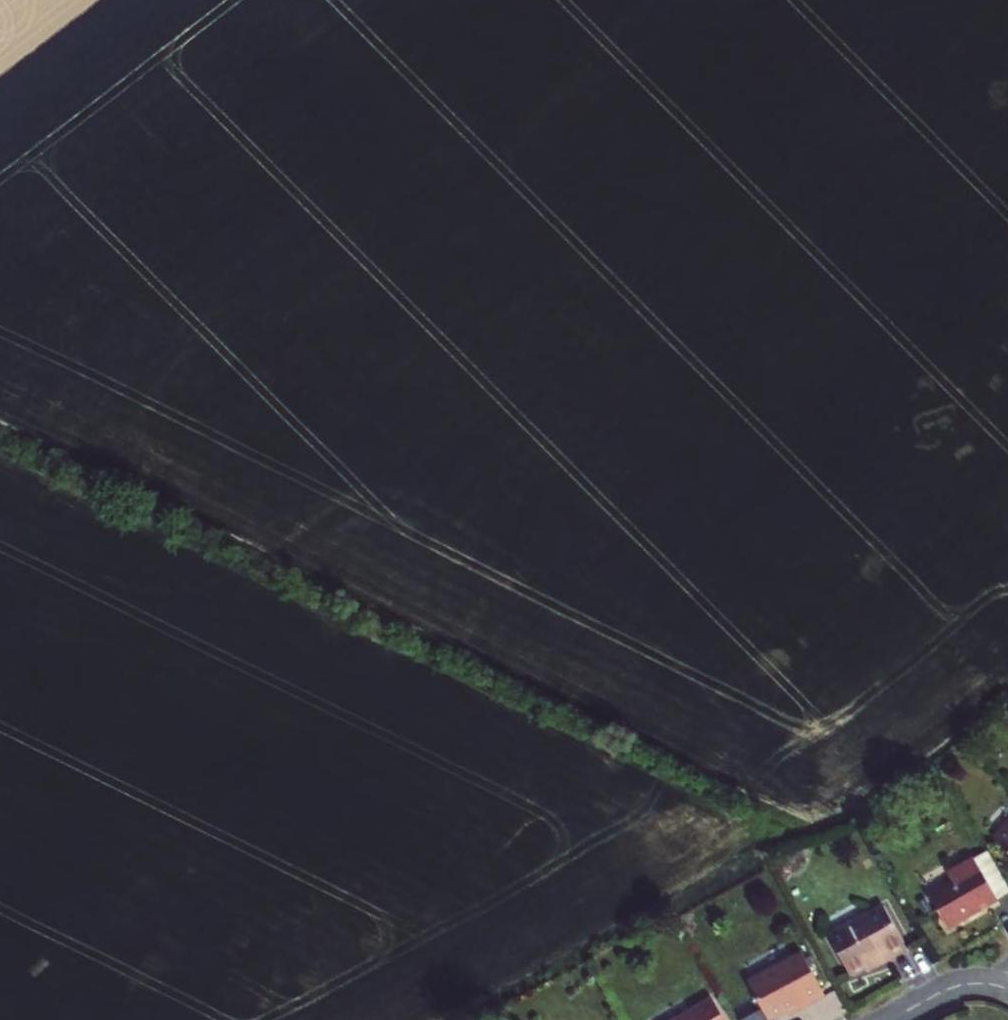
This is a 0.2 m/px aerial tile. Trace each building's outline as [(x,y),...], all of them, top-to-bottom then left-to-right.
[(982,863),(1004,906),(1007,904),(1007,881),(994,857),(982,863)] [(953,933),(1004,906),(982,863),(955,877),(960,886),(935,899),(953,933)] [(867,968),(890,956),(893,961),(909,952),(886,910),(832,938),(853,976),(867,968)] [(803,1005),(806,1008),(830,995),(806,952),(752,982),(766,1008),(745,1019),(777,1019),(803,1005)] [(893,961),(890,956),(867,968),(870,973),(893,961)] [(681,1019),(726,1019),(715,1001),(681,1019)]
